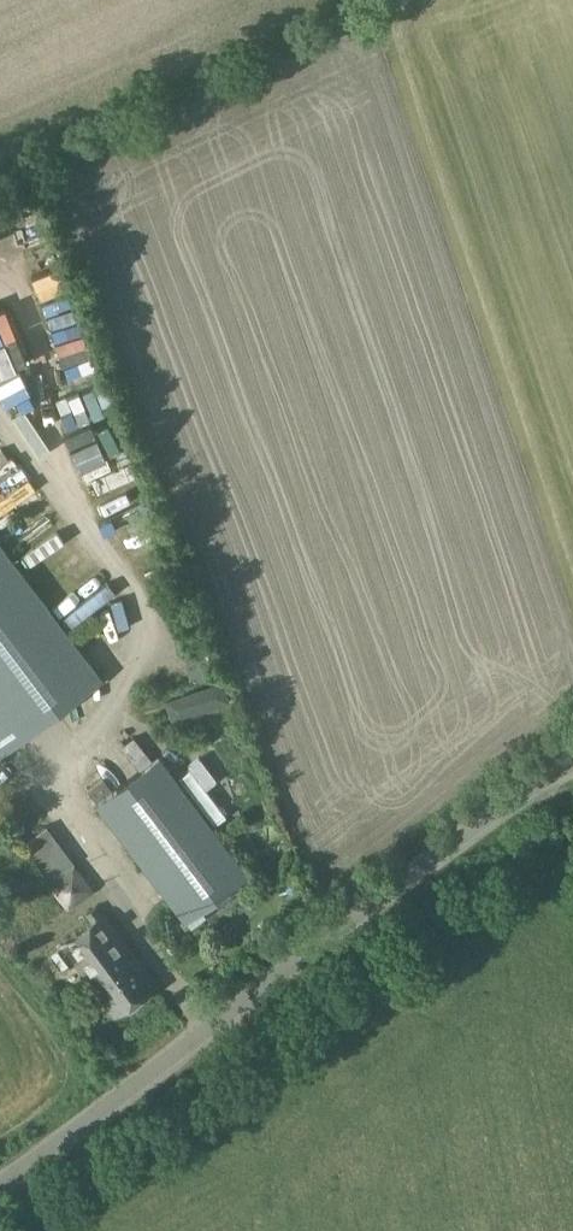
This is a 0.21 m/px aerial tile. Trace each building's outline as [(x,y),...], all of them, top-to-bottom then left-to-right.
[(81,694),(102,678),(0,542),(0,757),(81,694)] [(165,700),(173,721),(231,701),(223,679),(165,700)] [(184,920),(246,873),(159,757),(97,804),(184,920)] [(75,863),(47,824),(24,841),(52,880),(75,863)] [(572,872),(572,853),(564,856),(570,873),(572,872)] [(72,962),(89,984),(132,952),(103,915),(52,953),(64,968),(72,962)] [(156,984),(132,952),(89,984),(113,1016),(156,984)]
